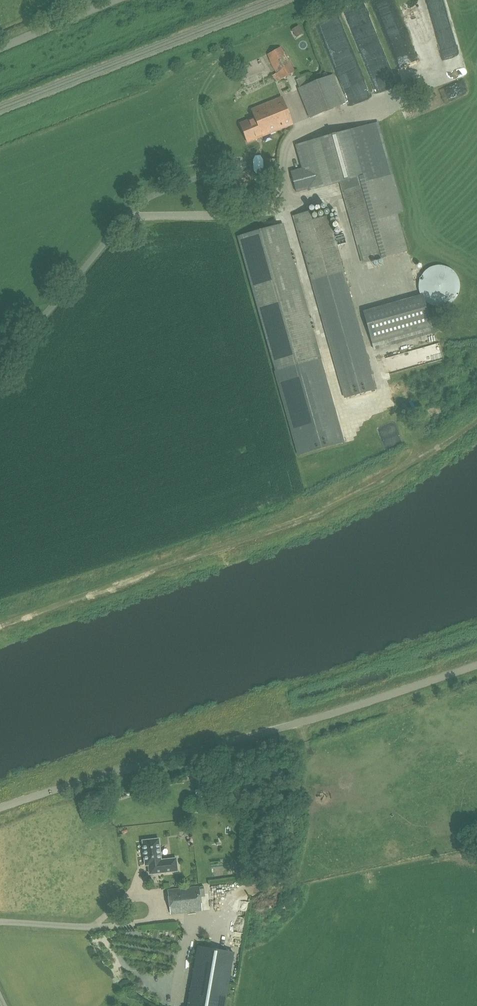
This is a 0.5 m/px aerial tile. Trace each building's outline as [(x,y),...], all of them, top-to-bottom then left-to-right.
[(417,26),(419,53),(432,52),(430,25),(417,26)] [(395,37),(398,56),(406,54),(403,35),(395,37)] [(282,78),(294,71),(280,46),(268,54),(282,78)] [(345,103),(333,74),(298,88),(310,116),(345,103)] [(259,106),(270,133),(293,124),(282,97),(259,106)] [(270,133),(259,106),(251,109),(255,117),(240,123),(247,142),(270,133)] [(328,135),(341,183),(363,262),(407,250),(397,212),(403,210),(378,122),(328,135)] [(341,183),(328,135),(295,144),(302,168),(290,170),(297,192),(308,189),(308,191),(341,183)] [(276,159),(266,159),(266,171),(275,172),(276,159)] [(343,271),(327,215),(312,220),(310,211),(294,215),(312,280),(343,271)] [(266,228),(276,225),(275,220),(265,223),(266,228)] [(283,223),(238,236),(276,371),(321,358),(313,330),(316,329),(312,317),(309,318),(294,263),(297,262),(293,251),(291,251),(283,223)] [(342,245),(350,242),(347,232),(338,234),(342,245)] [(463,285),(463,281),(461,276),(459,273),(456,269),(452,266),(449,264),(444,263),(440,263),(436,264),(432,265),(428,267),(425,270),(422,273),(420,277),(419,280),(419,286),(419,290),(421,294),(423,298),(426,302),(430,304),(433,306),(438,307),(442,307),(445,307),(450,305),(453,303),(457,301),(459,298),(461,294),(462,290),(463,285)] [(376,389),(343,271),(312,280),(345,397),(376,389)] [(420,296),(364,312),(374,349),(434,333),(425,302),(420,296)] [(344,441),(321,358),(276,371),(299,454),(344,441)] [(352,404),(356,411),(363,407),(359,400),(352,404)] [(159,839),(143,840),(145,865),(158,864),(159,873),(178,871),(177,858),(171,859),(171,862),(162,863),(159,839)] [(171,914),(202,910),(199,887),(168,890),(171,914)] [(198,946),(188,1005),(224,1005),(234,952),(198,946)]
